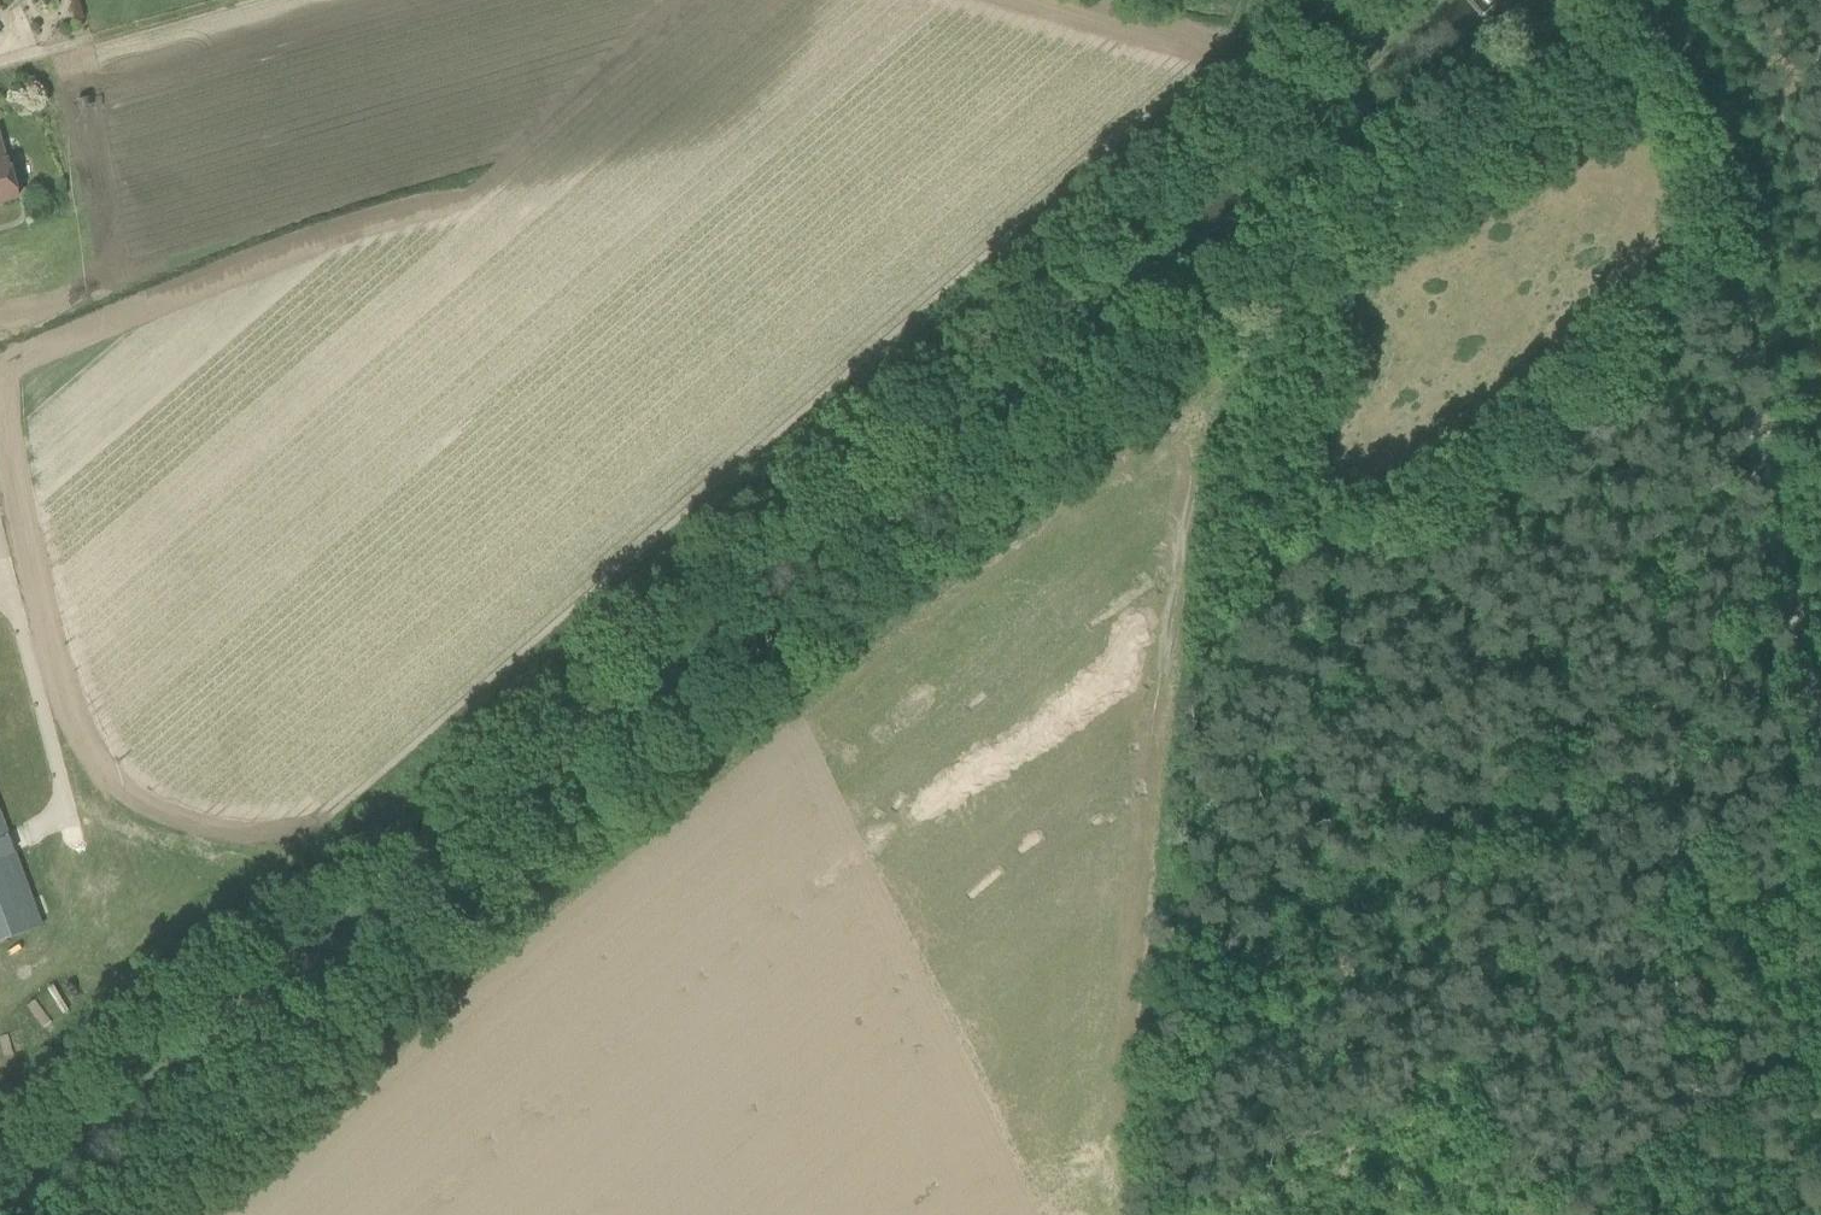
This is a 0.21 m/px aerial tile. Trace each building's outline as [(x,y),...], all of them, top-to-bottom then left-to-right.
[(19,197),(8,160),(6,160),(0,139),(0,202),(19,197)] [(42,926),(0,813),(0,942),(42,926)]
